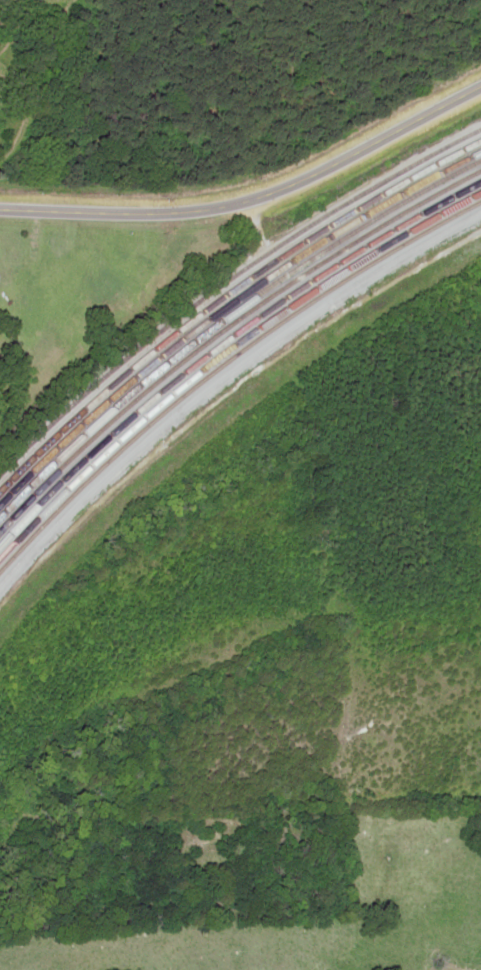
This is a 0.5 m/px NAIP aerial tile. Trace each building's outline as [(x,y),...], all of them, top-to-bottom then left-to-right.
[(464,159),(469,168),(480,162),(480,149),(464,159)]
